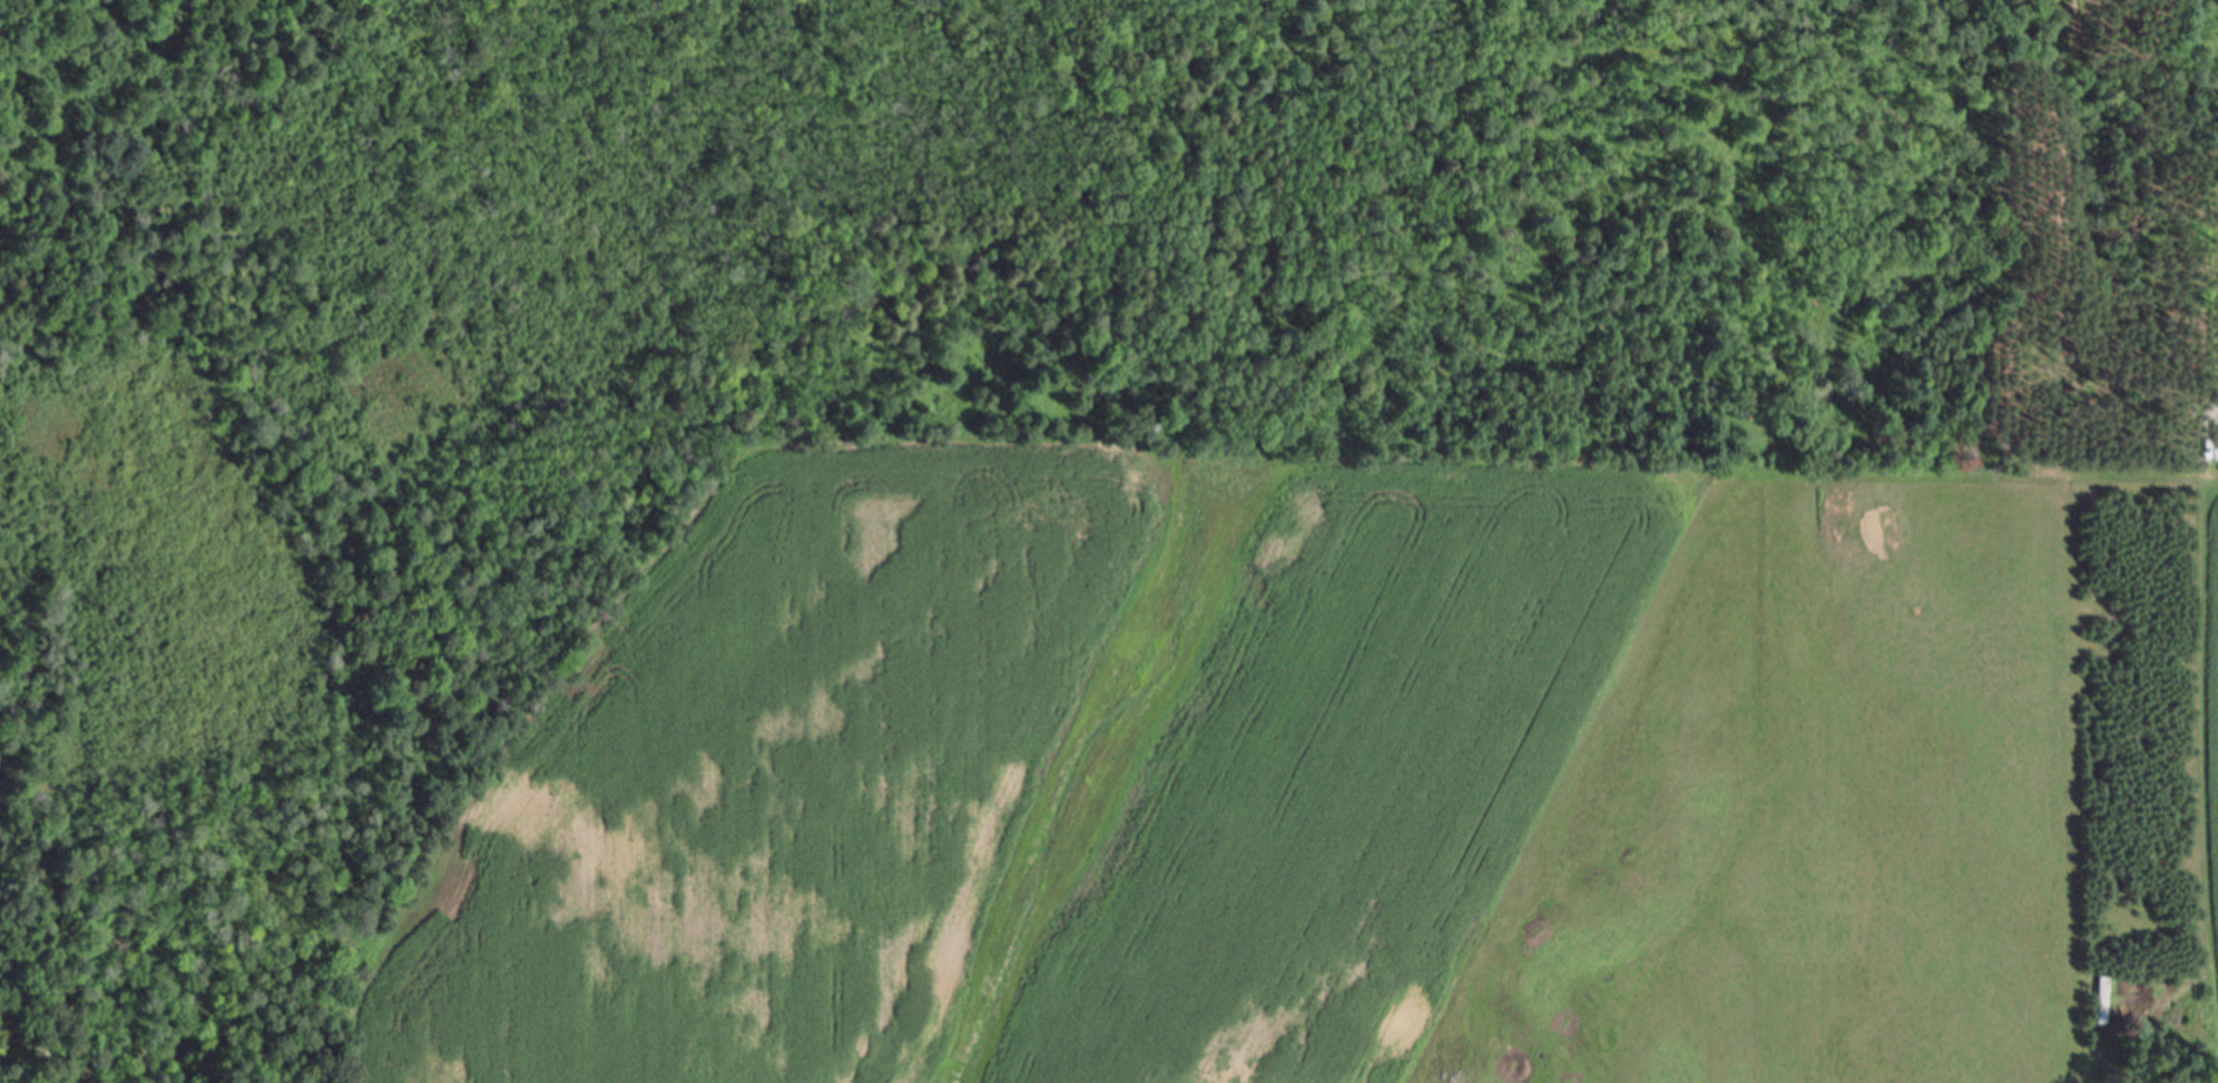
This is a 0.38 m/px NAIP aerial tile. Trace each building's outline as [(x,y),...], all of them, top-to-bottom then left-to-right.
[(2108,1024),(2108,979),(2096,979),(2096,1024),(2108,1024)]
